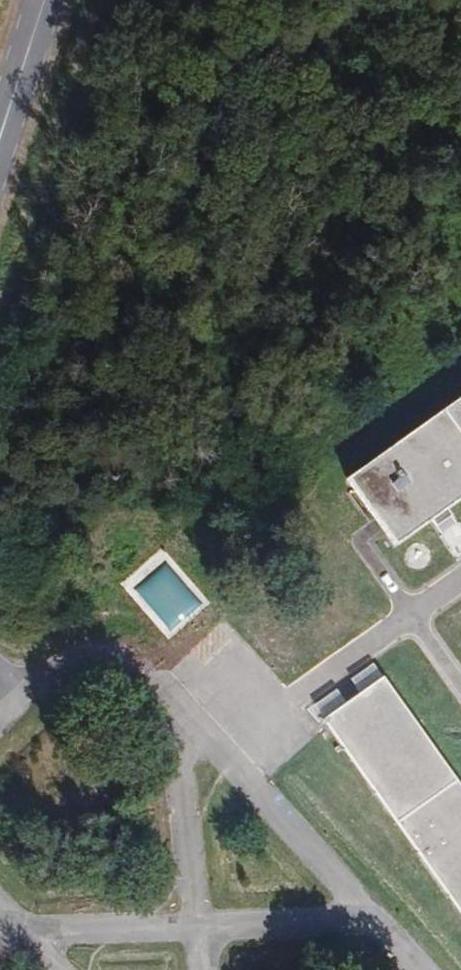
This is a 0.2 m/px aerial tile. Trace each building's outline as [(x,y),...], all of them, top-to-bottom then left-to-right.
[(344,483),(395,557),(460,511),(460,401),(344,483)] [(135,585),(170,629),(202,604),(167,559),(135,585)] [(460,924),(460,789),(385,679),(321,723),(460,924)]
